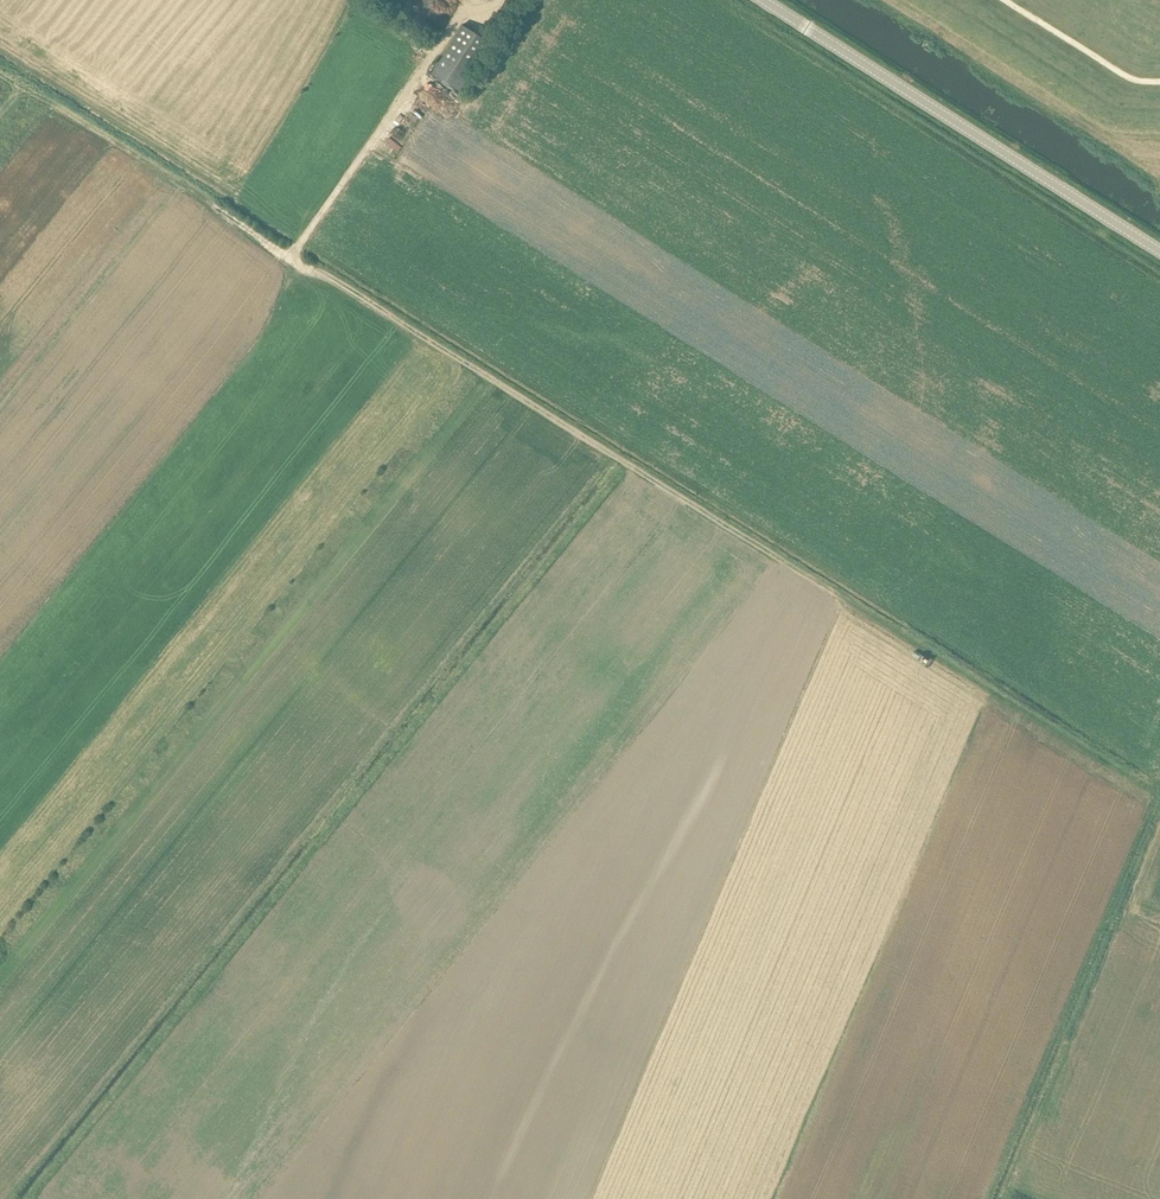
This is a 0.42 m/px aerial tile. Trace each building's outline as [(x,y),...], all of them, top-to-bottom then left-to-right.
[(381,17),(378,24),(385,28),(389,21),(381,17)] [(429,37),(435,28),(423,20),(418,29),(429,37)] [(463,25),(431,74),(460,92),(491,44),(463,25)]
